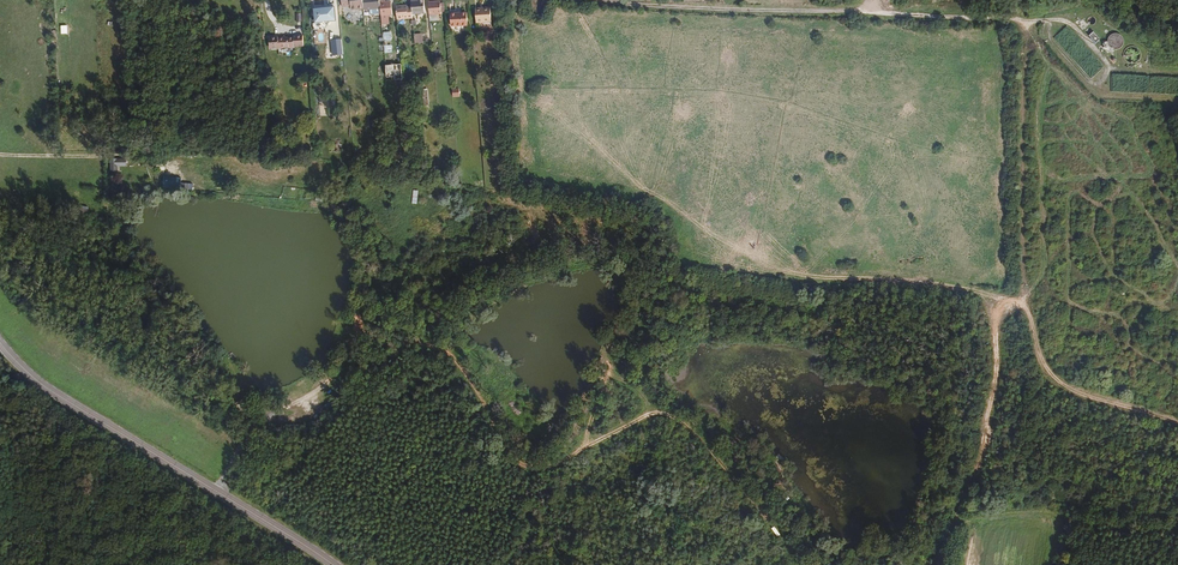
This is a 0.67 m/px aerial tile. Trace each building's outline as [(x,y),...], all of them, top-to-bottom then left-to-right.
[(343,6),(352,6),(352,9),(364,8),(364,0),(343,0),(343,6)] [(380,0),(364,0),(364,8),(364,9),(380,8),(380,0)] [(391,1),(385,2),(385,0),(380,0),(380,8),(381,18),(388,17),(388,14),(392,14),(391,1)] [(424,0),(411,0),(411,6),(412,14),(424,13),(424,0)] [(441,12),(439,3),(439,1),(428,2),(429,15),(441,14),(441,12)] [(412,14),(411,6),(407,7),(407,5),(396,6),(397,19),(412,17),(412,14)] [(335,21),(334,6),(327,7),(327,9),(321,9),(321,8),(314,8),(315,22),(322,22),(322,20),(328,19),(328,21),(335,21)] [(489,22),(488,7),(474,8),(475,23),(489,22)] [(466,25),(465,12),(454,13),(454,10),(449,10),(450,26),(466,25)] [(1095,21),(1095,20),(1095,19),(1094,18),(1093,17),(1092,17),(1091,17),(1090,17),(1089,17),(1088,18),(1087,18),(1087,19),(1087,20),(1087,21),(1087,22),(1088,23),(1089,24),(1089,25),(1090,25),(1091,25),(1092,25),(1093,24),(1094,23),(1095,22),(1095,21)] [(1099,39),(1093,32),(1088,36),(1095,43),(1099,39)] [(1123,44),(1123,42),(1123,40),(1123,39),(1122,37),(1121,36),(1120,35),(1119,34),(1118,33),(1116,33),(1114,33),(1113,33),(1111,34),(1110,35),(1109,36),(1108,37),(1107,39),(1107,40),(1107,42),(1107,43),(1108,45),(1109,46),(1110,47),(1111,48),(1113,49),(1114,49),(1116,49),(1117,49),(1119,48),(1120,47),(1121,46),(1122,45),(1123,44)] [(303,46),(303,35),(293,35),(293,37),(278,37),(278,36),(269,37),(269,44),(274,44),(274,48),(294,47),(294,46),(303,46)] [(342,39),(332,40),(333,54),(343,53),(342,39)] [(1111,50),(1106,45),(1103,48),(1107,53),(1111,50)] [(1139,60),(1140,58),(1140,56),(1140,54),(1140,52),(1139,51),(1138,49),(1137,48),(1135,47),(1134,46),(1132,46),(1130,46),(1128,46),(1127,47),(1125,48),(1124,50),(1123,51),(1123,53),(1123,55),(1123,57),(1124,59),(1125,60),(1126,61),(1127,62),(1129,63),(1131,63),(1133,63),(1134,63),(1136,62),(1138,61),(1139,60)] [(400,64),(385,66),(386,77),(393,76),(394,80),(401,79),(400,64)] [(494,99),(494,91),(492,91),(492,101),(500,101),(500,98),(494,99)] [(126,158),(111,158),(111,166),(126,166),(126,158)] [(421,200),(421,194),(427,195),(428,188),(417,187),(416,200),(421,200)] [(324,406),(330,413),(336,408),(330,401),(324,406)]
